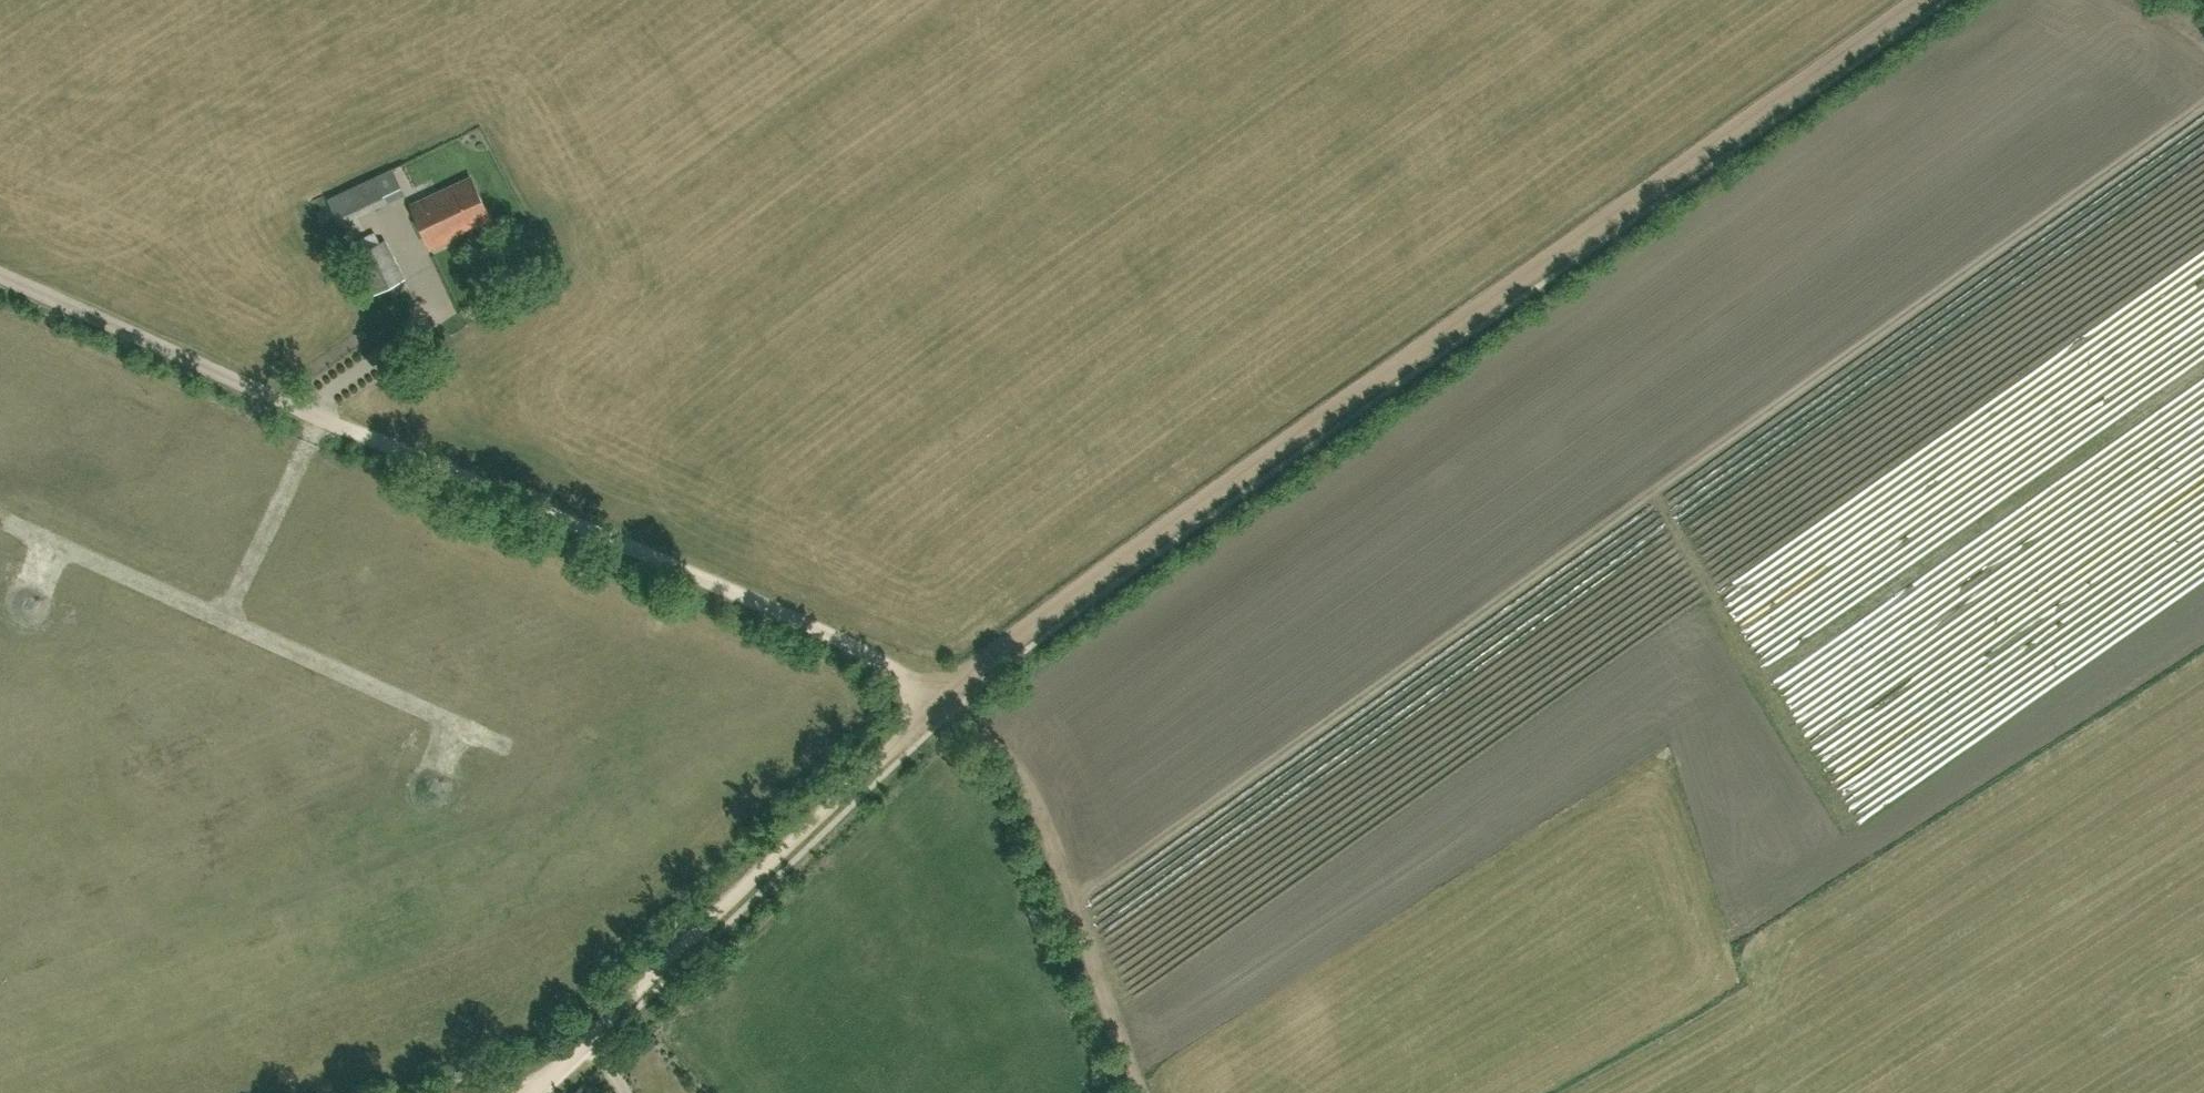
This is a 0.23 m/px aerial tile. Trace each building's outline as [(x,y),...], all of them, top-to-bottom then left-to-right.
[(472,176),(441,190),(411,204),(432,249),(492,221),(472,176)] [(341,225),(389,203),(376,177),(328,199),(341,225)] [(373,295),(408,278),(388,239),(379,242),(369,221),(351,230),(360,253),(353,256),(373,295)]
